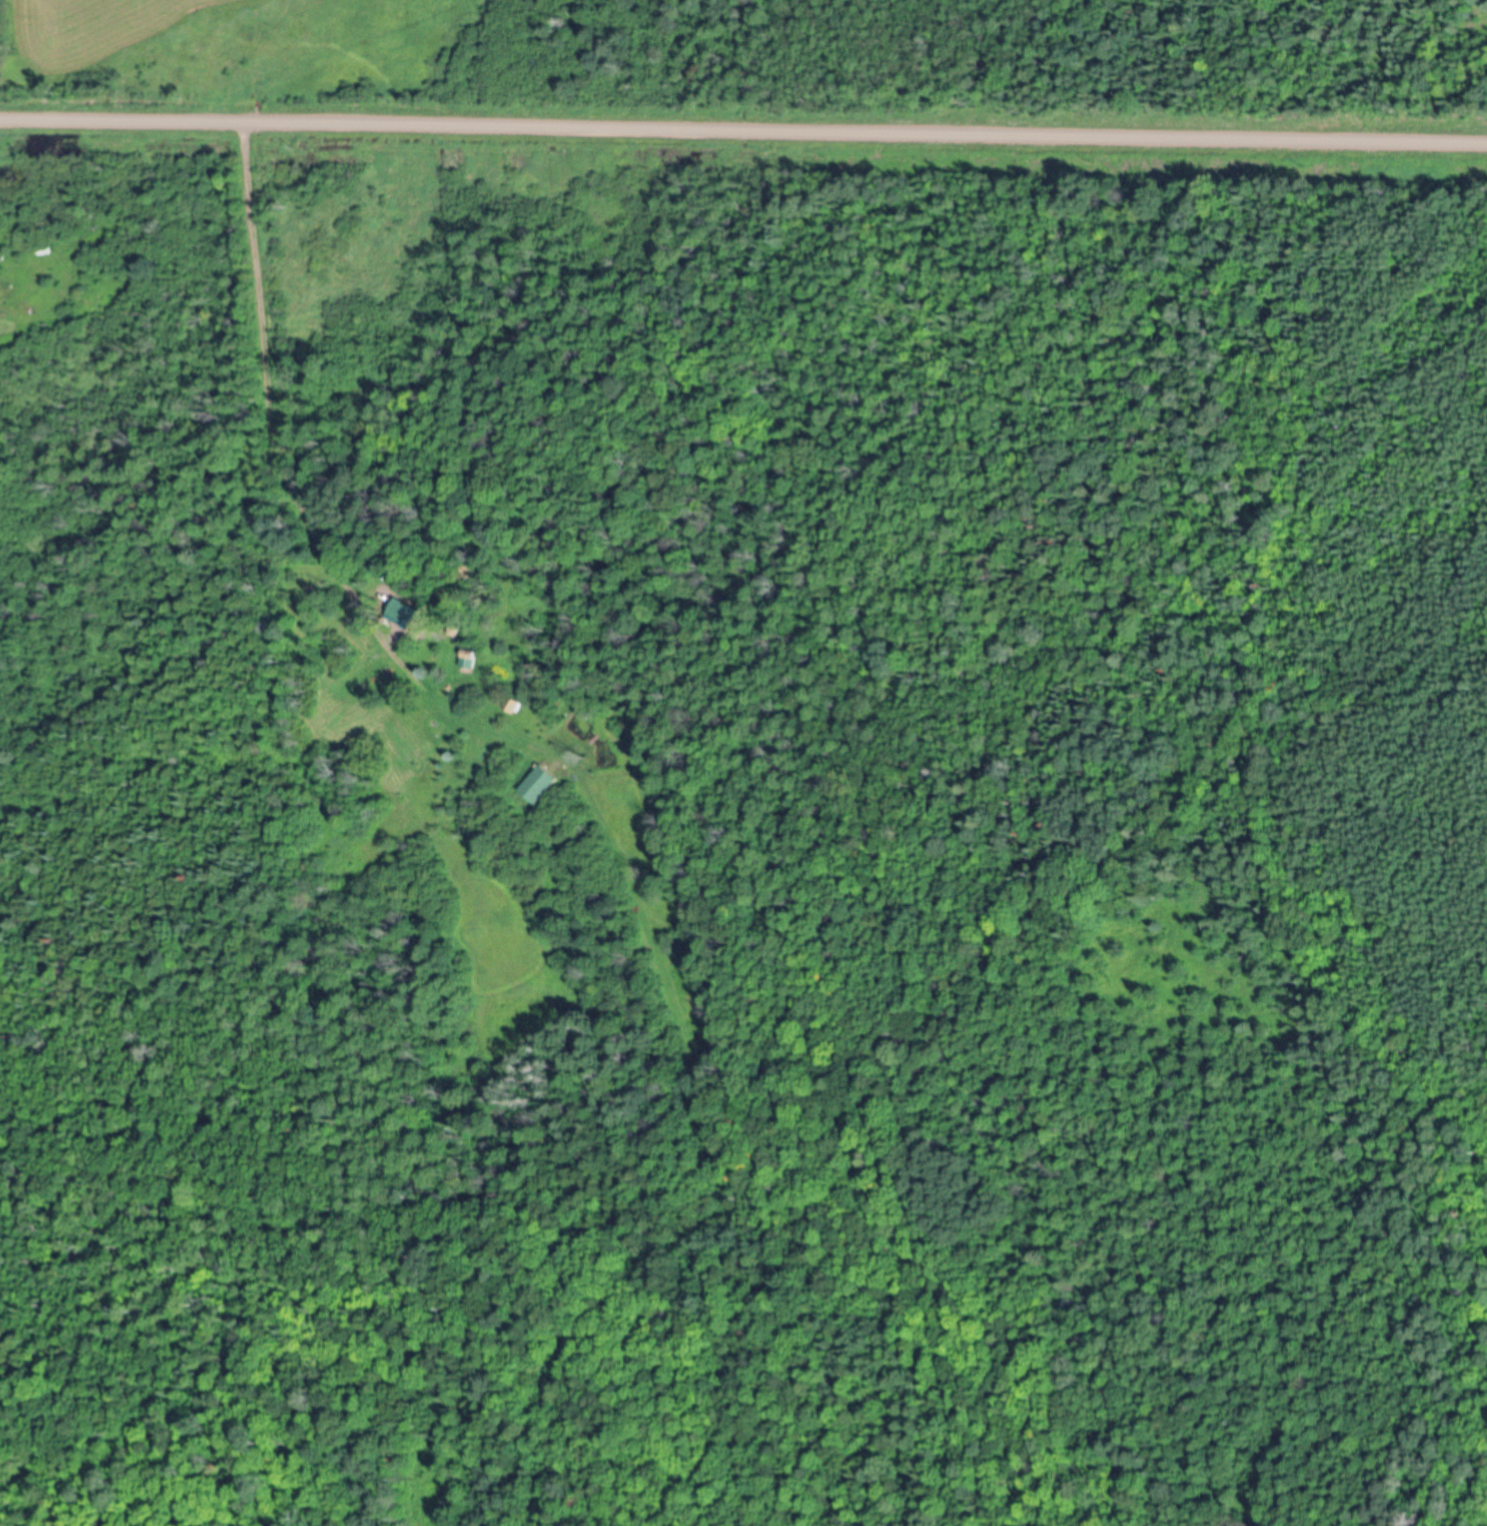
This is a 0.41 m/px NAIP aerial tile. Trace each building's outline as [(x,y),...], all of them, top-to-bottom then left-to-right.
[(477,653),(462,652),(460,670),(475,672),(477,653)] [(509,714),(518,705),(513,699),(503,709),(509,714)]
